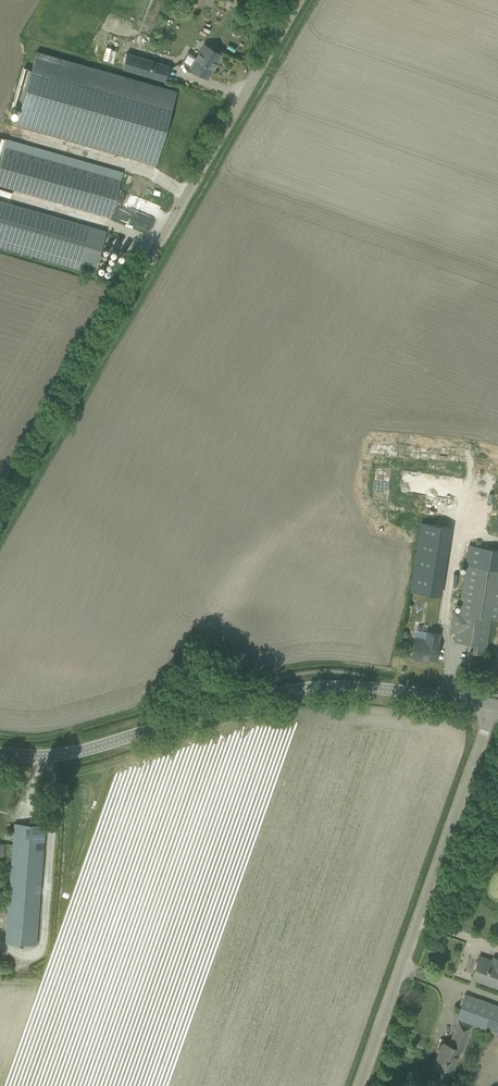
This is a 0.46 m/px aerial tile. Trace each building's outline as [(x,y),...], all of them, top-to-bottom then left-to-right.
[(201,6),(219,12),(222,0),(203,0),(201,6)] [(204,44),(196,57),(187,52),(181,62),(190,67),(208,77),(221,54),(204,44)] [(112,61),(114,47),(106,45),(104,59),(112,61)] [(12,105),(20,107),(16,124),(156,164),(176,92),(36,52),(31,69),(22,67),(12,105)] [(122,67),(164,79),(168,65),(126,53),(122,67)] [(0,164),(0,184),(111,216),(121,180),(5,147),(0,164)] [(0,200),(0,238),(96,266),(106,230),(0,200)] [(438,596),(449,526),(420,522),(409,591),(438,596)] [(468,547),(458,612),(453,611),(450,631),(456,632),(454,641),(486,647),(491,618),(497,619),(497,552),(468,547)] [(424,639),(415,637),(412,656),(436,660),(440,632),(426,630),(424,639)] [(36,945),(45,825),(14,823),(6,942),(36,945)] [(471,977),(497,987),(497,963),(479,956),(471,977)] [(497,1034),(497,1005),(465,994),(456,1019),(458,1019),(449,1044),(443,1042),(434,1066),(453,1073),(461,1049),(464,1050),(472,1027),(477,1029),(478,1027),(497,1034)]
